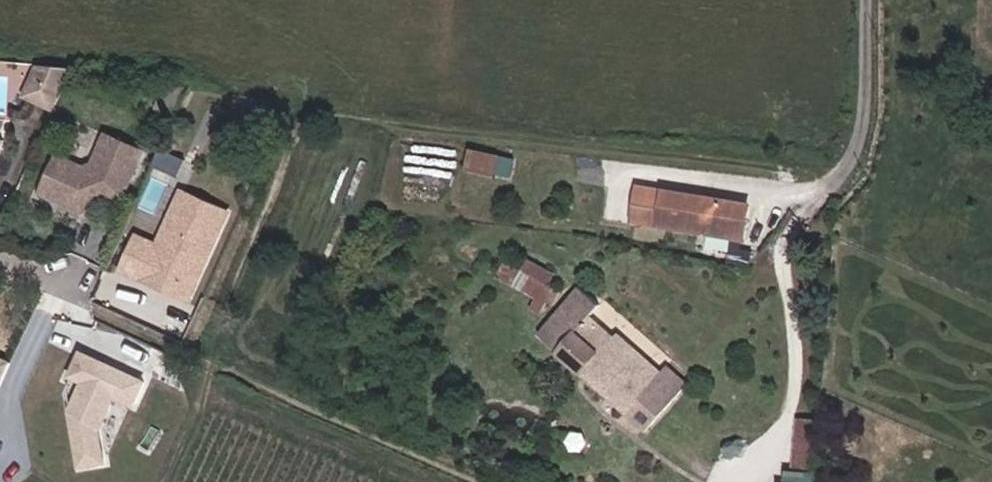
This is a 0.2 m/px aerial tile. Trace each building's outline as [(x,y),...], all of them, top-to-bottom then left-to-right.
[(25,95),(54,108),(72,70),(42,57),(25,95)] [(172,117),(179,101),(165,95),(158,111),(172,117)] [(123,193),(144,148),(108,132),(95,161),(86,165),(59,153),(43,189),(84,208),(86,201),(94,199),(96,203),(123,193)] [(471,174),(496,178),(499,158),(473,155),(471,174)] [(190,295),(228,211),(186,192),(162,246),(141,237),(127,266),(169,285),(170,282),(176,285),(175,288),(190,295)] [(746,245),(751,213),(641,192),(634,224),(746,245)] [(524,265),(509,257),(497,277),(545,305),(563,274),(530,255),(524,265)] [(690,384),(669,366),(663,372),(617,331),(615,333),(594,315),(602,306),(583,289),(542,336),(649,430),(690,384)] [(150,376),(84,348),(73,374),(85,379),(72,408),(82,464),(108,459),(103,428),(118,394),(138,403),(150,376)] [(798,414),(794,465),(816,466),(820,416),(798,414)] [(781,481),(816,481),(817,467),(782,466),(781,481)]
